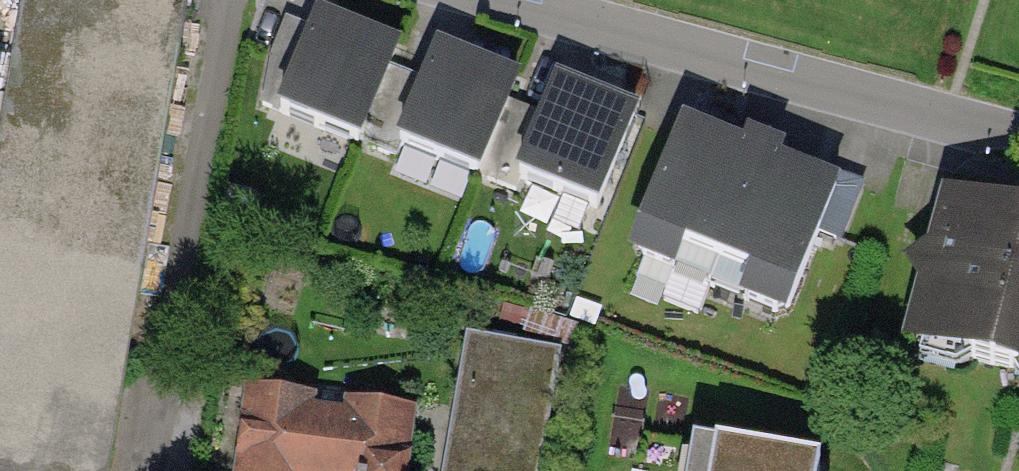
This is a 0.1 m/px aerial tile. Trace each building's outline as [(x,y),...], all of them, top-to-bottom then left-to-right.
[(186,0),(20,0),(0,116),(0,470),(107,470),(186,0)] [(353,149),(394,53),(313,19),(273,115),(353,149)] [(513,90),(434,53),(392,143),(471,180),(513,90)] [(634,122),(549,85),(508,179),(593,216),(634,122)] [(830,192),(673,129),(629,239),(786,301),(830,192)] [(940,209),(903,346),(1018,377),(1018,230),(940,209)] [(467,343),(446,470),(537,470),(556,358),(467,343)] [(243,398),(235,470),(415,470),(421,417),(243,398)] [(686,432),(679,470),(826,470),(829,456),(686,432)]
